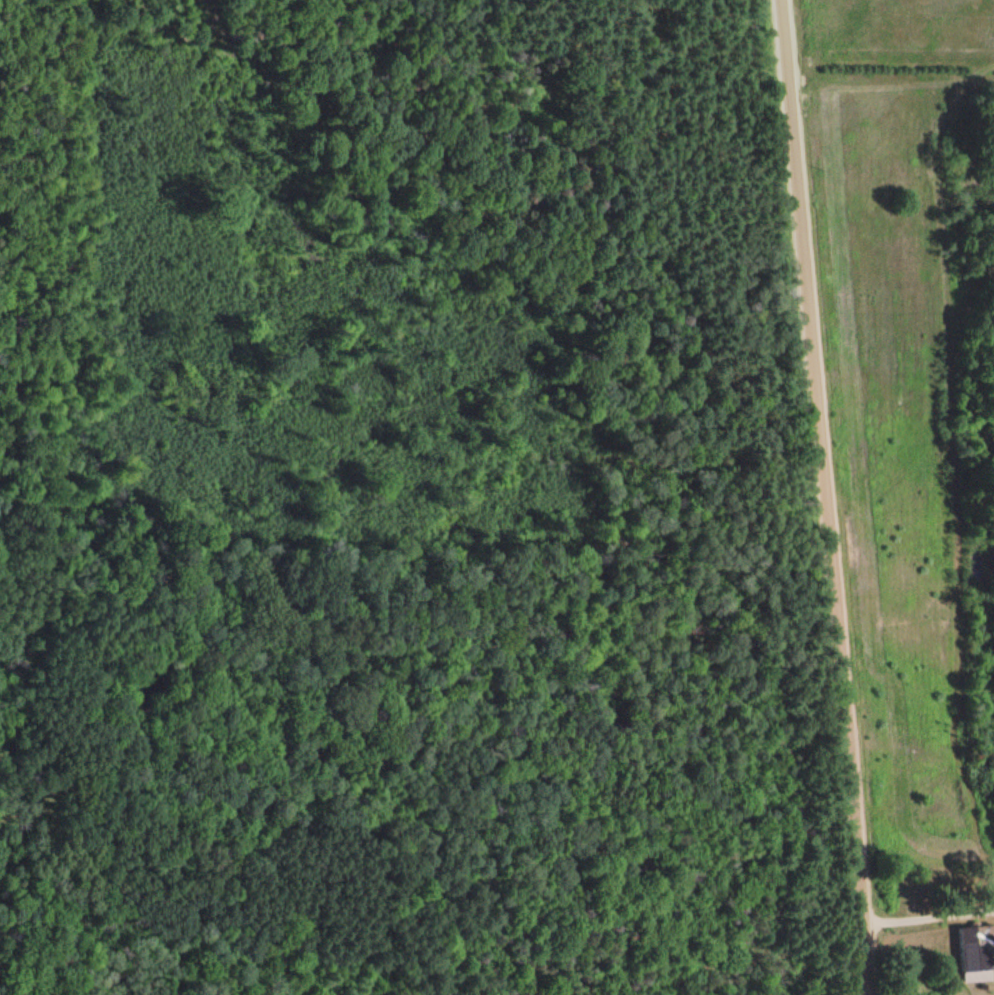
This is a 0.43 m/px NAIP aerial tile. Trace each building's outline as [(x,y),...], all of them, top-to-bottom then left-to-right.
[(993,969),(993,925),(959,928),(962,971),(993,969)]
